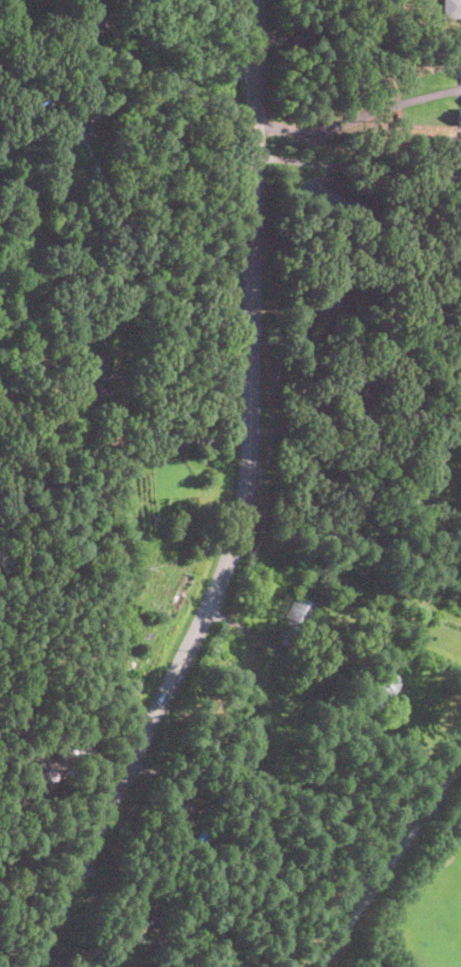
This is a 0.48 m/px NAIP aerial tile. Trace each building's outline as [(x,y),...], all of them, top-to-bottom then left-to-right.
[(439,21),(440,0),(460,0),(460,21),(439,21)] [(51,100),(42,103),(39,96),(48,92),(51,100)] [(46,156),(38,160),(34,153),(42,149),(46,156)] [(59,421),(57,415),(65,412),(67,418),(59,421)] [(1,438),(0,431),(0,418),(9,416),(12,437),(1,438)] [(81,455),(80,465),(71,465),(72,455),(81,455)] [(58,484),(37,485),(36,475),(58,475),(58,484)] [(313,634),(308,645),(297,639),(291,651),(275,643),(287,619),(282,617),(284,613),(294,594),(316,606),(304,629),(313,634)] [(389,700),(388,701),(371,690),(384,668),(402,679),(389,700)] [(301,685),(296,691),(288,686),(292,680),(301,685)] [(383,702),(376,712),(364,705),(371,694),(383,702)] [(67,754),(64,764),(54,795),(33,788),(43,757),(50,759),(53,749),(67,754)]
